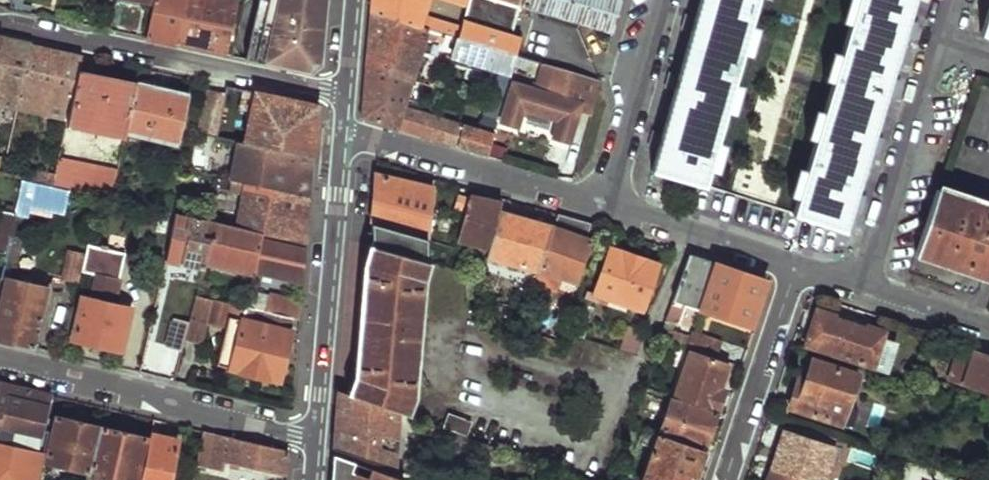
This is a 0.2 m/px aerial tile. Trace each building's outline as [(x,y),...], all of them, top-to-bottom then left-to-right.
[(82,24),(91,26),(98,27),(98,18),(102,0),(88,0),(82,24)] [(146,38),(164,42),(177,45),(187,0),(155,0),(146,38)] [(177,45),(205,51),(227,55),(239,1),(233,0),(187,0),(177,45)] [(321,75),(328,0),(267,0),(265,0),(257,0),(246,60),(321,75)] [(373,14),(426,27),(454,36),(513,53),(517,54),(522,38),(513,36),(522,5),(504,0),(456,0),(468,4),(461,26),(424,15),(429,0),(374,0),(373,14)] [(522,5),(616,32),(625,0),(504,0),(522,5)] [(685,78),(682,87),(656,171),(705,186),(763,0),(708,0),(702,20),(699,30),(685,78)] [(796,216),(847,231),(855,206),(858,196),(874,148),(877,139),(893,91),(896,81),(912,33),(915,23),(923,0),(867,0),(796,216)] [(368,66),(414,77),(426,27),(373,14),(370,40),(368,66)] [(694,18),(691,27),(699,30),(702,20),(694,18)] [(915,23),(912,33),(920,36),(923,26),(915,23)] [(454,36),(449,57),(495,72),(481,128),(460,123),(454,144),(478,151),(492,155),(497,131),(495,130),(510,64),(513,53),(454,36)] [(0,54),(0,99),(2,92),(22,96),(33,45),(19,41),(3,38),(0,54)] [(33,45),(22,96),(20,109),(31,111),(34,98),(60,104),(57,118),(69,120),(80,71),(83,55),(56,49),(33,45)] [(513,53),(510,64),(531,70),(534,59),(517,54),(513,53)] [(516,84),(505,121),(521,125),(526,109),(562,120),(557,136),(574,140),(583,109),(594,113),(603,80),(579,73),(576,88),(563,85),(568,69),(546,63),(538,90),(516,84)] [(364,117),(454,144),(460,123),(407,107),(414,77),(368,66),(364,117)] [(80,71),(69,120),(68,126),(127,139),(128,133),(139,83),(80,71)] [(676,75),(674,85),(682,87),(685,78),(676,75)] [(896,81),(893,91),(901,93),(904,84),(896,81)] [(139,83),(128,133),(179,144),(191,94),(139,83)] [(227,93),(218,135),(240,140),(315,157),(318,130),(320,106),(228,86),(227,93)] [(218,135),(227,93),(208,89),(199,131),(218,135)] [(0,99),(0,105),(20,109),(22,96),(2,92),(0,99)] [(877,139),(874,148),(882,151),(885,141),(877,139)] [(240,140),(231,179),(312,198),(314,175),(315,157),(240,140)] [(61,159),(55,187),(72,190),(101,197),(114,200),(120,173),(61,159)] [(354,230),(353,239),(392,250),(394,231),(429,240),(434,188),(376,174),(372,225),(355,220),(354,230)] [(244,194),(237,228),(309,245),(310,223),(312,198),(231,179),(229,191),(244,194)] [(25,180),(20,198),(67,210),(72,190),(55,187),(25,180)] [(916,254),(988,278),(988,206),(938,188),(916,254)] [(471,196),(457,240),(489,249),(501,214),(504,204),(471,196)] [(858,196),(855,206),(863,209),(866,199),(858,196)] [(0,210),(0,249),(8,250),(11,235),(17,214),(0,209),(0,210)] [(489,249),(486,256),(542,272),(556,228),(501,214),(489,249)] [(186,233),(179,263),(201,269),(204,259),(210,233),(203,231),(205,221),(204,221),(198,219),(177,215),(174,226),(184,229),(186,233)] [(542,272),(539,280),(576,292),(593,241),(588,239),(593,224),(584,222),(561,215),(556,228),(542,272)] [(210,233),(204,259),(256,271),(264,238),(212,226),(210,233)] [(11,235),(8,250),(0,277),(7,278),(8,272),(15,274),(24,238),(11,235)] [(264,238),(256,271),(305,283),(307,261),(308,249),(264,238)] [(357,377),(350,395),(401,413),(405,414),(413,398),(423,280),(427,263),(371,247),(367,263),(357,377)] [(82,296),(72,339),(122,351),(131,308),(114,304),(98,300),(99,299),(100,298),(101,297),(102,297),(103,297),(105,297),(108,298),(109,299),(111,298),(112,298),(114,297),(115,296),(115,295),(116,294),(119,285),(114,283),(119,265),(111,255),(88,249),(86,256),(81,274),(96,279),(91,298),(82,296)] [(611,249),(596,293),(593,302),(599,304),(602,295),(644,309),(658,265),(611,249)] [(69,252),(61,277),(80,282),(81,274),(86,256),(69,252)] [(691,254),(666,320),(680,323),(688,302),(702,307),(717,263),(704,259),(691,254)] [(125,258),(111,255),(119,265),(114,283),(119,285),(125,258)] [(717,263),(702,307),(753,324),(768,279),(743,271),(717,263)] [(0,304),(0,339),(34,347),(47,288),(7,278),(0,304)] [(198,283),(195,294),(212,298),(221,300),(224,289),(198,283)] [(253,285),(250,296),(277,303),(279,291),(253,285)] [(114,304),(116,294),(115,295),(115,296),(114,297),(112,298),(111,298),(109,299),(108,298),(105,297),(103,297),(102,297),(101,297),(100,298),(99,299),(98,300),(114,304)] [(195,294),(188,323),(185,337),(200,341),(212,298),(195,294)] [(268,301),(266,311),(294,318),(298,302),(279,297),(277,303),(268,301)] [(231,303),(218,365),(280,380),(293,332),(290,331),(294,318),(266,311),(263,325),(252,322),(255,309),(231,303)] [(817,308),(806,344),(874,366),(882,342),(886,331),(870,325),(869,329),(833,317),(835,313),(817,308)] [(174,319),(167,345),(182,349),(185,337),(188,323),(174,319)] [(501,332),(516,336),(518,330),(503,325),(501,332)] [(626,325),(618,348),(633,353),(641,331),(626,325)] [(660,338),(687,348),(691,336),(664,327),(660,338)] [(687,348),(690,348),(721,359),(724,348),(691,336),(687,348)] [(882,342),(874,366),(888,372),(895,346),(882,342)] [(690,348),(672,395),(682,398),(719,409),(726,389),(721,388),(729,362),(721,359),(690,348)] [(948,378),(988,391),(988,355),(976,351),(972,366),(953,360),(948,378)] [(805,356),(789,405),(844,422),(860,375),(805,356)] [(3,442),(5,433),(48,442),(59,397),(18,387),(0,383),(0,442),(3,442)] [(337,423),(335,449),(395,471),(401,413),(350,395),(340,391),(337,423)] [(682,398),(668,437),(706,449),(719,409),(682,398)] [(449,414),(445,426),(468,434),(473,423),(449,414)] [(58,417),(47,461),(61,464),(60,469),(68,470),(68,466),(93,471),(102,427),(58,417)] [(433,424),(428,438),(498,462),(503,449),(433,424)] [(93,471),(91,476),(103,478),(102,479),(136,479),(146,438),(102,427),(93,471)] [(645,479),(697,479),(706,449),(668,437),(647,429),(644,444),(655,448),(645,479)] [(774,467),(817,479),(826,479),(836,445),(838,440),(817,434),(816,439),(786,430),(774,467)] [(215,451),(226,453),(225,460),(288,474),(290,451),(205,431),(199,454),(213,457),(215,451)] [(142,479),(171,479),(180,439),(152,433),(142,479)] [(27,465),(30,466),(27,479),(37,479),(44,451),(32,447),(27,465)] [(215,451),(213,457),(225,460),(226,453),(215,451)] [(399,477),(373,468),(369,479),(352,472),(356,462),(334,454),(332,479),(398,479),(399,477)] [(373,468),(356,462),(352,472),(369,479),(373,468)] [(769,479),(798,479),(772,472),(769,479)]
